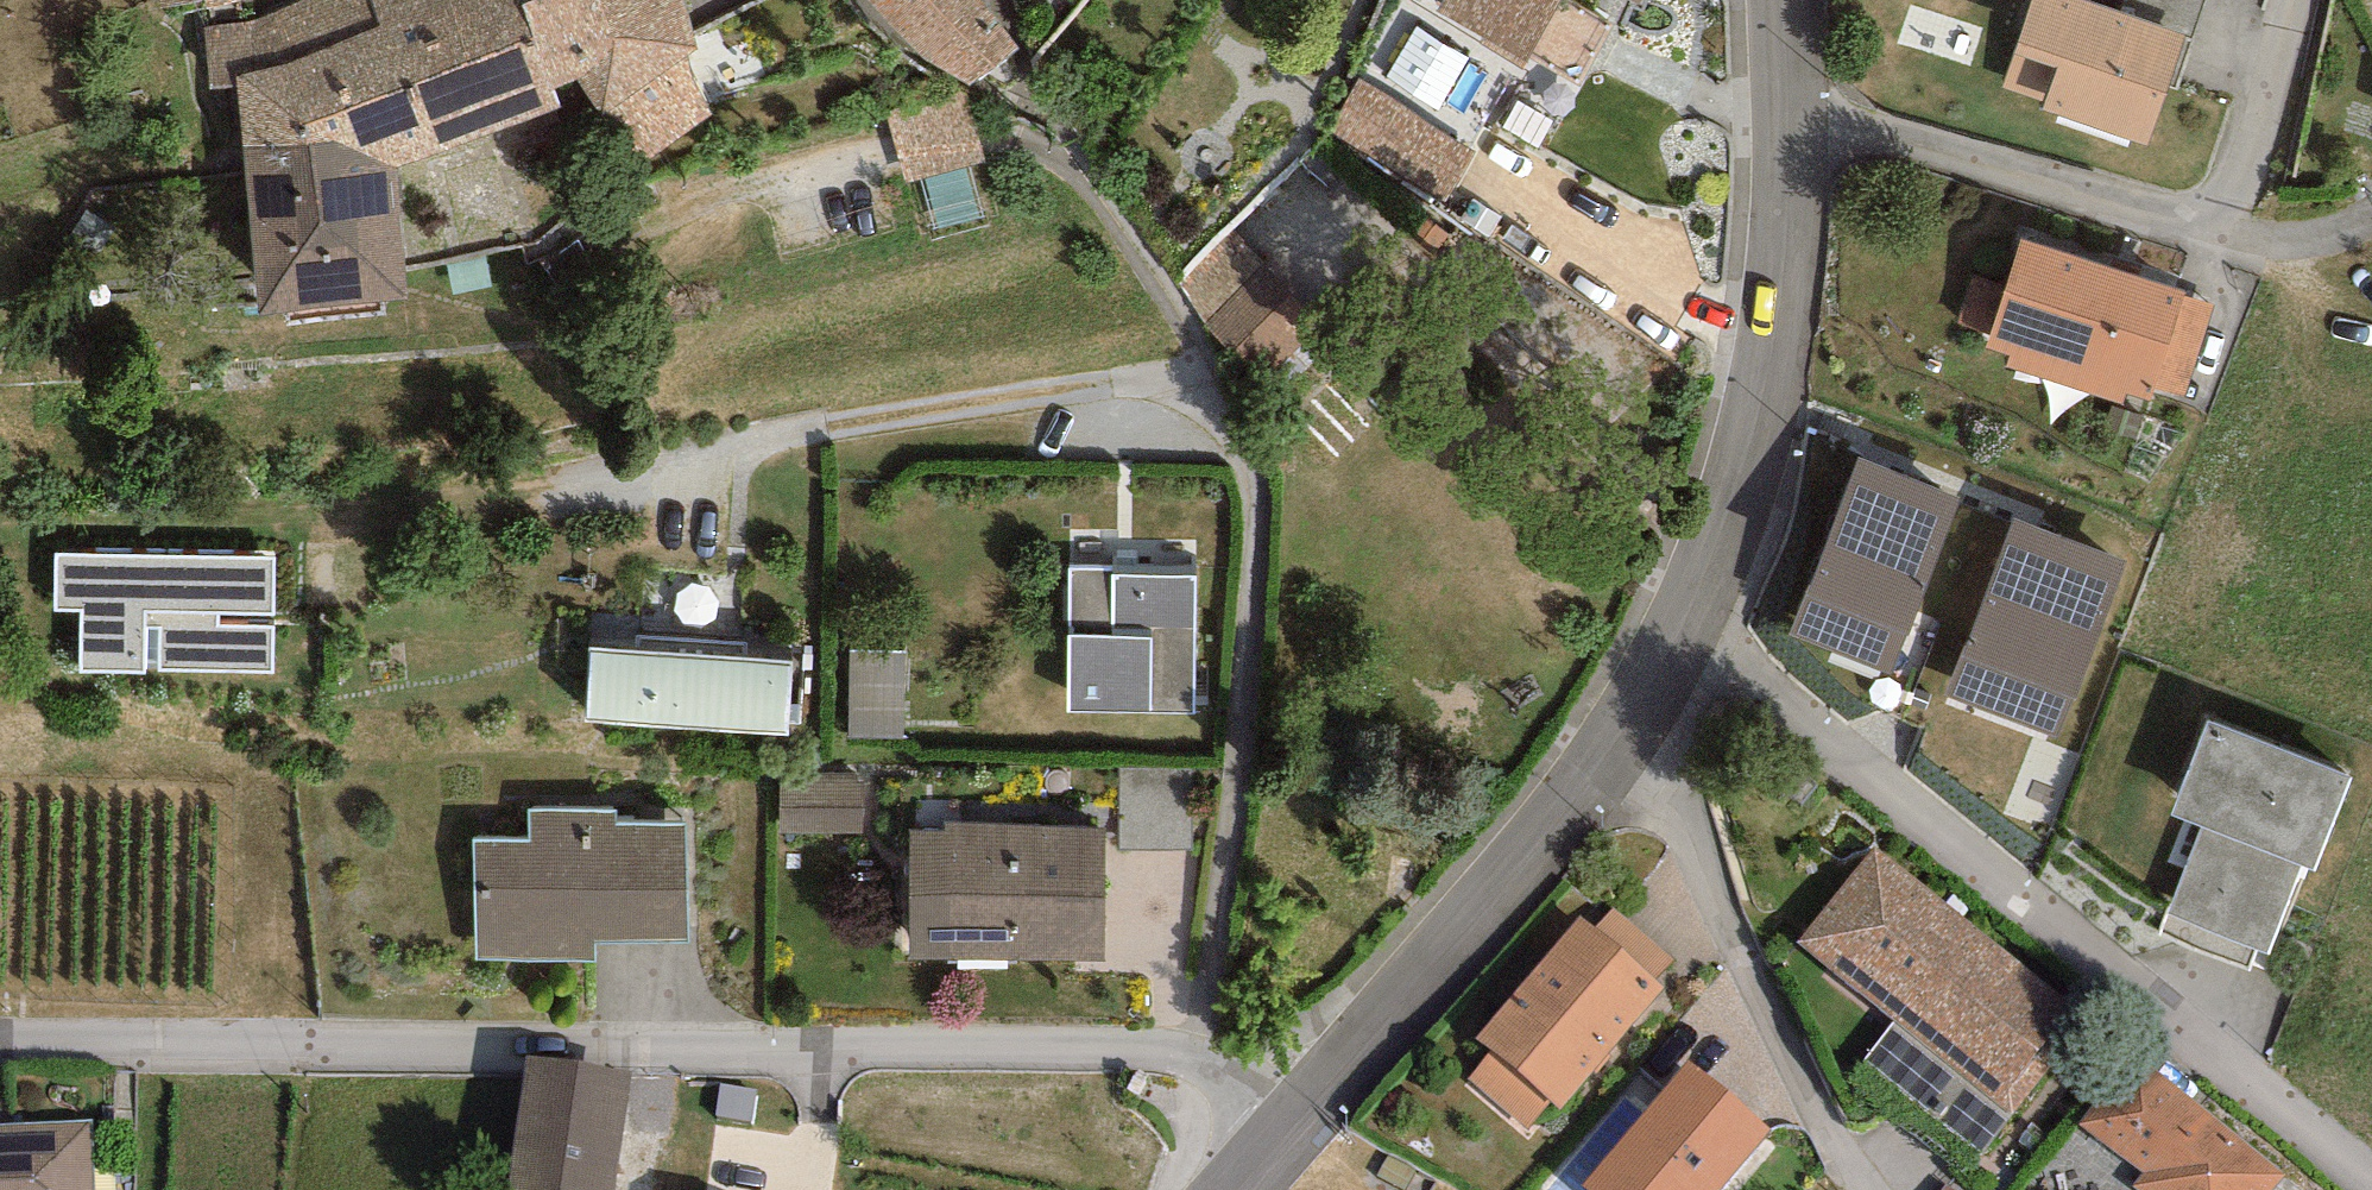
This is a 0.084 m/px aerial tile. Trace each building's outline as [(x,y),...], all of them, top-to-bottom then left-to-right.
[(160,12),(221,0),(158,0),(160,12)] [(239,86),(238,74),(320,52),(381,27),(371,0),(304,0),(254,22),(207,28),(210,91),(239,86)] [(381,27),(391,23),(442,153),(560,108),(554,88),(524,5),(522,0),(371,0),(381,27)] [(681,0),(538,0),(524,5),(554,88),(578,82),(600,109),(645,164),(712,113),(689,52),(700,49),(681,0)] [(1018,48),(978,0),(872,0),(924,56),(971,82),(1018,48)] [(1440,9),(1525,67),(1559,0),(1445,0),(1440,9)] [(2147,146),(2185,37),(2120,15),(2077,0),(2032,0),(2002,87),(2045,102),(2043,110),(2147,146)] [(2120,15),(2185,37),(2192,39),(2206,0),(2125,0),(2120,15)] [(381,27),(320,52),(361,152),(401,169),(442,153),(391,23),(381,27)] [(1469,59),(1416,28),(1386,77),(1439,109),(1469,59)] [(259,315),(409,299),(401,169),(361,152),(320,52),(238,74),(239,86),(259,315)] [(1474,148),(1361,82),(1332,131),(1446,199),(1474,148)] [(964,94),(889,115),(901,157),(909,183),(984,161),(977,138),(964,94)] [(1322,319),(1236,227),(1182,278),(1218,317),(1268,370),(1322,319)] [(2185,292),(2022,239),(1987,347),(2012,355),(2008,369),(2123,406),(2127,394),(2149,401),(2154,387),(2182,298),(2185,292)] [(2213,308),(2182,298),(2154,387),(2184,396),(2213,308)] [(1858,456),(1789,633),(1890,672),(1959,495),(1858,456)] [(2014,518),(1946,695),(2056,738),(2125,561),(2014,518)] [(83,610),(82,672),(274,674),(275,557),(56,555),(55,610),(83,610)] [(1112,568),(1071,570),(1069,713),(1195,715),(1197,577),(1112,576),(1112,568)] [(793,664),(746,662),(747,645),(638,637),(637,654),(589,651),(585,721),(788,734),(793,664)] [(906,654),(851,653),(849,738),(905,739),(906,654)] [(2351,779),(2208,721),(2171,815),(2200,826),(2157,933),(2251,971),(2259,950),(2268,954),(2302,868),(2313,872),(2351,779)] [(1191,767),(1119,767),(1119,849),(1191,849),(1191,767)] [(866,776),(781,774),(779,832),(865,834),(866,776)] [(595,961),(595,941),(688,941),(687,823),(616,823),(616,811),(529,812),(529,841),(475,841),(475,961),(595,961)] [(911,829),(911,959),(1105,960),(1105,825),(945,825),(945,830),(911,829)] [(1799,942),(1893,1021),(1864,1059),(1981,1151),(2010,1113),(2089,1017),(1878,845),(1799,942)] [(1595,929),(1580,916),(1473,1040),(1493,1052),(1467,1078),(1527,1133),(1551,1102),(1561,1109),(1664,986),(1654,977),(1674,960),(1614,908),(1595,929)] [(2283,1175),(2136,1054),(2080,1122),(2145,1174),(2134,1187),(2137,1189),(2271,1189),(2283,1175)] [(526,1057),(510,1189),(615,1189),(634,1073),(526,1057)] [(1687,1060),(1581,1186),(1586,1189),(1721,1189),(1771,1130),(1687,1060)] [(13,1123),(13,1069),(0,1070),(0,1123),(13,1123)] [(756,1089),(719,1084),(715,1115),(751,1120),(756,1089)] [(95,1120),(13,1123),(0,1123),(0,1189),(96,1189),(95,1120)]
